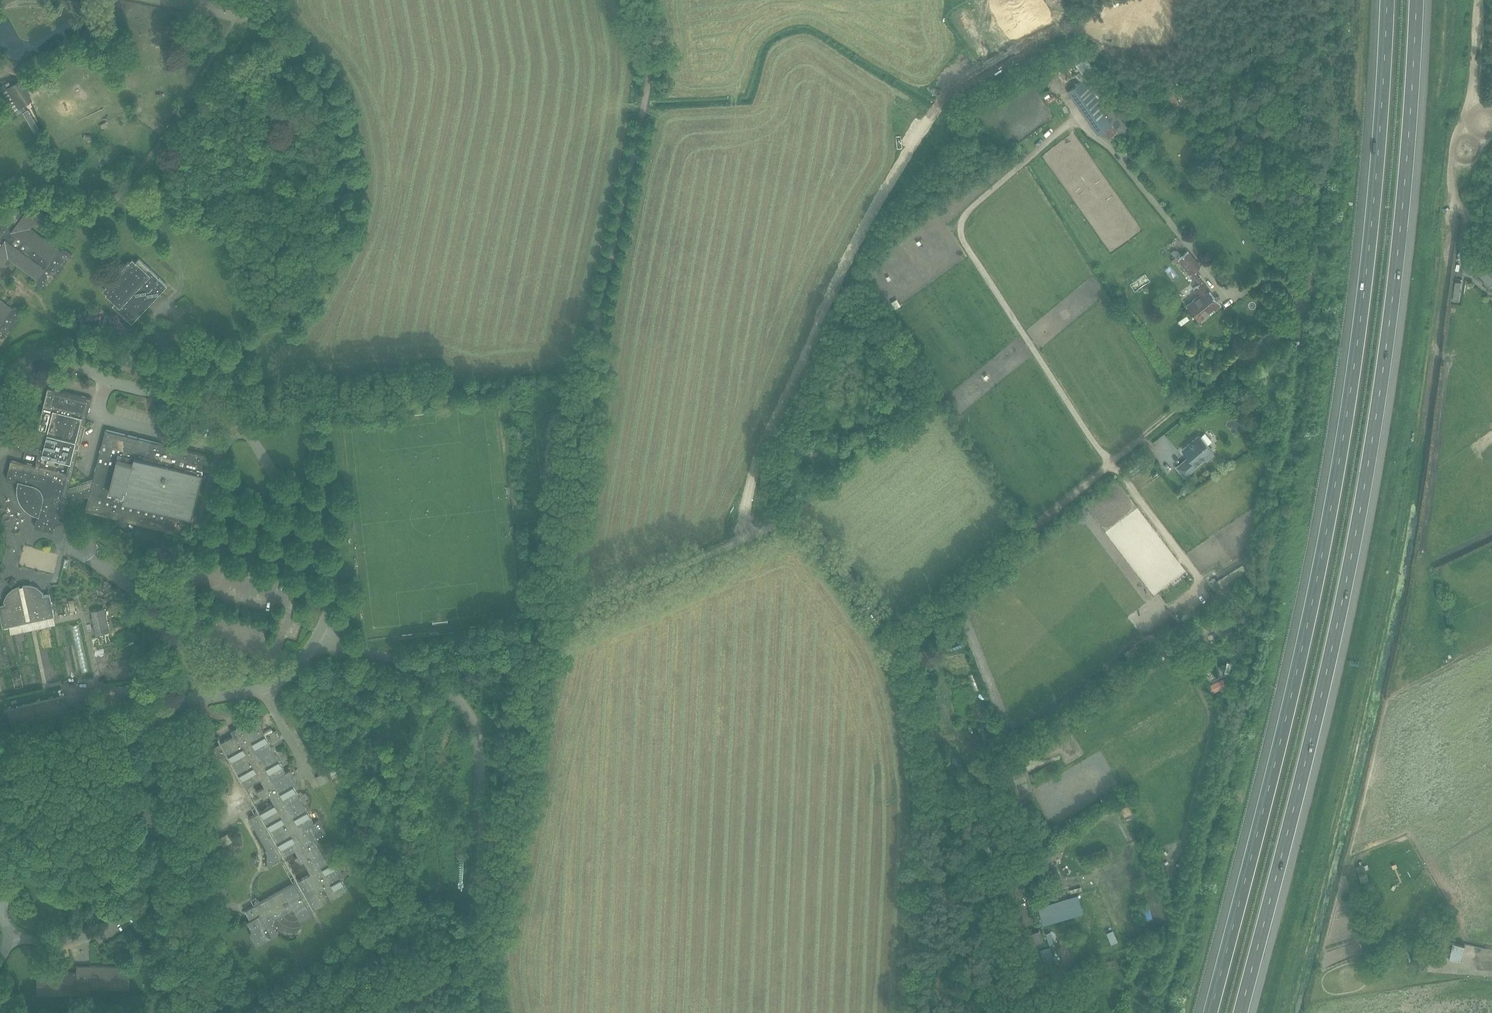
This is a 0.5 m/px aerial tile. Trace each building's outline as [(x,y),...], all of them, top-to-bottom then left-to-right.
[(1104,130),(1109,138),(1127,126),(1108,99),(1104,102),(1087,78),(1068,91),(1098,135),(1104,130)] [(19,109),(24,105),(31,101),(18,80),(6,88),(19,109)] [(1060,93),(1065,91),(1060,81),(1055,83),(1060,93)] [(33,117),(23,125),(30,135),(40,128),(33,117)] [(163,119),(159,123),(165,129),(169,126),(163,119)] [(8,265),(5,263),(8,258),(37,279),(38,278),(39,278),(38,280),(38,282),(39,283),(38,284),(44,290),(72,254),(66,249),(65,250),(64,250),(62,250),(60,252),(59,250),(60,249),(30,228),(33,224),(36,226),(45,214),(31,204),(23,214),(22,213),(22,212),(11,205),(5,215),(6,215),(0,223),(0,276),(8,265)] [(1202,282),(1194,272),(1201,267),(1200,266),(1200,267),(1188,252),(1189,252),(1188,251),(1178,259),(1179,260),(1179,259),(1191,274),(1190,274),(1191,275),(1190,275),(1198,284),(1194,288),(1195,288),(1200,295),(1187,306),(1187,305),(1186,306),(1196,317),(1195,318),(1201,326),(1202,325),(1198,320),(1213,308),(1214,310),(1215,310),(1214,309),(1220,305),(1221,305),(1210,291),(1209,291),(1202,282)] [(1479,275),(1491,287),(1491,258),(1488,255),(1480,264),(1485,269),(1479,275)] [(158,295),(159,294),(167,285),(148,267),(148,268),(146,270),(137,261),(136,262),(133,259),(130,262),(129,262),(106,286),(107,286),(104,290),(107,293),(106,294),(116,302),(114,305),(113,304),(113,305),(132,323),(141,313),(140,313),(154,299),(149,295),(153,290),(158,295)] [(24,312),(17,307),(16,308),(15,308),(13,308),(12,310),(11,310),(12,308),(0,300),(0,347),(24,312)] [(206,454),(106,429),(95,473),(96,479),(70,487),(90,406),(92,399),(48,387),(37,430),(19,426),(14,448),(39,454),(35,466),(11,460),(6,479),(20,482),(19,485),(19,488),(19,490),(19,492),(20,494),(21,497),(22,499),(23,501),(25,504),(26,506),(30,509),(33,511),(36,512),(38,513),(35,527),(53,531),(56,523),(61,521),(61,522),(63,522),(68,502),(89,496),(85,510),(185,535),(206,454)] [(1176,467),(1182,474),(1184,477),(1196,466),(1195,465),(1211,450),(1199,435),(1182,450),(1188,457),(1176,467)] [(1258,460),(1236,473),(1241,480),(1262,467),(1258,460)] [(213,561),(219,563),(222,550),(216,549),(213,561)] [(0,605),(0,613),(3,629),(55,617),(50,594),(43,595),(43,594),(44,593),(43,592),(42,590),(40,589),(37,587),(33,585),(30,584),(26,584),(23,585),(23,586),(20,587),(20,586),(17,586),(14,588),(11,590),(9,591),(8,593),(6,595),(5,597),(4,599),(4,602),(5,602),(5,604),(0,605)] [(233,598),(249,600),(250,595),(234,592),(233,598)] [(103,608),(91,610),(97,635),(109,632),(103,608)] [(967,698),(975,696),(973,687),(965,689),(967,698)] [(298,879),(297,880),(298,881),(260,902),(259,899),(258,900),(259,902),(245,910),(250,920),(247,922),(251,930),(251,931),(251,934),(251,935),(257,946),(272,937),(273,939),(279,935),(271,922),(294,909),(301,922),(312,915),(311,912),(314,910),(316,913),(317,913),(315,910),(348,891),(332,862),(329,863),(315,839),(326,833),(319,820),(314,822),(293,786),(298,783),(290,770),(286,772),(256,719),(254,721),(251,721),(246,721),(244,722),(241,723),(242,725),(231,731),(233,736),(221,742),(218,738),(220,743),(212,748),(213,750),(215,752),(220,755),(221,757),(223,759),(228,756),(246,789),(247,788),(246,787),(260,779),(265,787),(257,791),(258,793),(259,794),(262,796),(263,798),(264,799),(270,796),(274,804),(260,811),(259,810),(258,811),(259,812),(249,817),(267,849),(265,850),(267,852),(267,855),(267,860),(268,862),(269,865),(284,857),(285,858),(286,858),(285,856),(295,851),(298,856),(295,858),(295,859),(296,860),(299,862),(300,863),(301,864),(304,862),(311,874),(298,881),(298,879)] [(326,783),(335,779),(331,769),(322,773),(326,783)] [(1147,908),(1157,909),(1157,900),(1148,899),(1147,908)] [(1447,966),(1460,969),(1464,951),(1452,948),(1447,966)] [(90,1001),(96,1001),(96,988),(130,989),(130,979),(135,979),(135,987),(165,987),(165,975),(159,975),(159,967),(135,967),(135,975),(130,975),(130,966),(77,966),(77,972),(37,972),(37,994),(90,995),(90,1001)]
